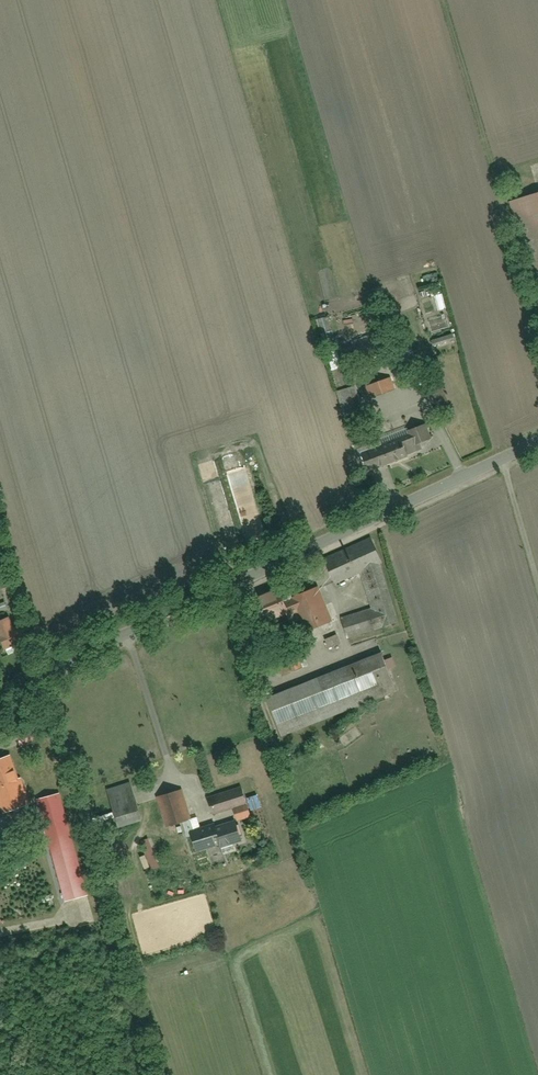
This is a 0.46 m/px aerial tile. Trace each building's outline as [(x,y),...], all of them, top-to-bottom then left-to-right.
[(511,205),(534,277),(537,276),(537,197),(511,205)] [(330,316),(317,321),(323,338),(336,333),(330,316)] [(351,331),(356,344),(377,337),(373,324),(351,331)] [(430,338),(432,353),(458,351),(457,336),(430,338)] [(344,365),(333,369),(339,387),(351,383),(344,365)] [(365,387),(370,400),(392,392),(387,379),(365,387)] [(337,393),(345,410),(361,404),(354,387),(337,393)] [(361,450),(368,469),(423,448),(416,430),(361,450)] [(391,632),(389,626),(401,623),(383,560),(382,560),(375,538),(329,554),(339,585),(363,577),(372,609),(344,617),(352,644),(391,632)] [(321,588),(296,598),(309,632),(335,622),(321,588)] [(259,599),(270,626),(289,618),(278,591),(259,599)] [(9,608),(6,601),(0,603),(0,611),(9,608)] [(17,629),(13,619),(0,624),(0,635),(6,651),(30,643),(25,627),(17,629)] [(325,640),(328,649),(342,644),(339,635),(325,640)] [(271,698),(285,735),(400,691),(385,653),(271,698)] [(20,735),(23,747),(39,743),(35,731),(20,735)] [(0,762),(0,793),(8,815),(34,805),(17,756),(0,762)] [(109,790),(118,822),(144,814),(135,783),(109,790)] [(186,788),(158,796),(167,829),(196,820),(186,788)] [(211,797),(214,812),(250,804),(247,789),(211,797)] [(65,795),(41,801),(66,897),(90,891),(65,795)] [(238,820),(253,815),(251,807),(236,812),(238,820)] [(191,832),(197,851),(220,844),(221,847),(242,840),(236,822),(216,828),(215,825),(191,832)] [(154,842),(142,845),(150,869),(161,866),(154,842)]
